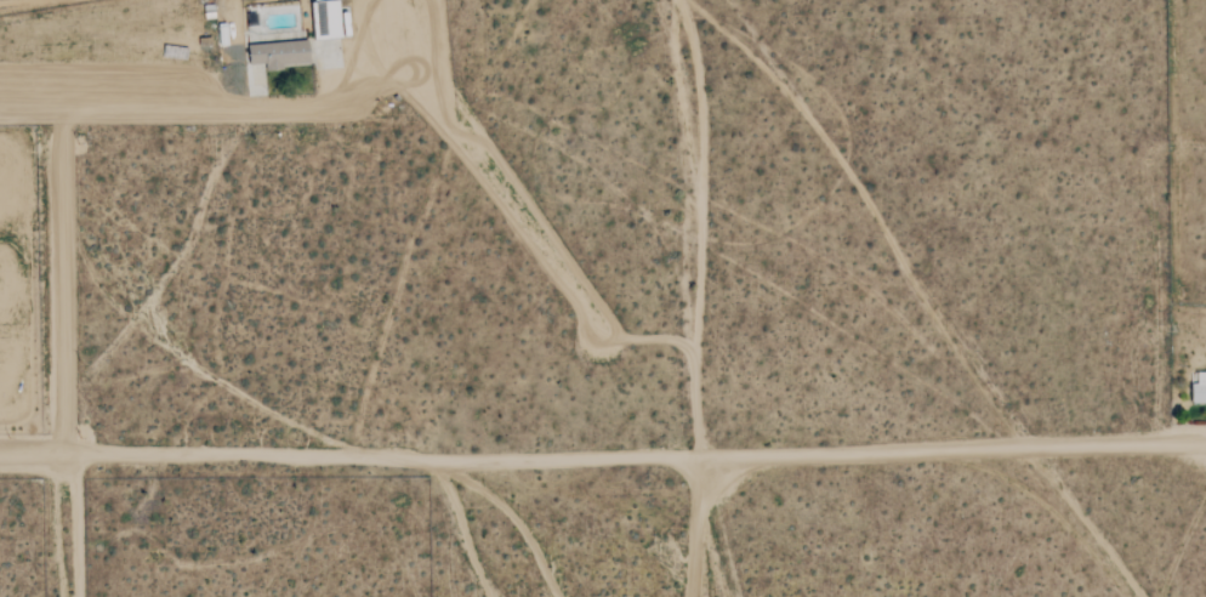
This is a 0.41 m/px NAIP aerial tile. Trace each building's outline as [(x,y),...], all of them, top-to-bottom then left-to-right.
[(310,40),(336,37),(331,0),(304,0),(310,40)] [(242,64),(262,63),(262,67),(306,65),(304,40),(241,44),(242,64)] [(1186,403),(1205,403),(1205,383),(1186,384),(1186,403)]
